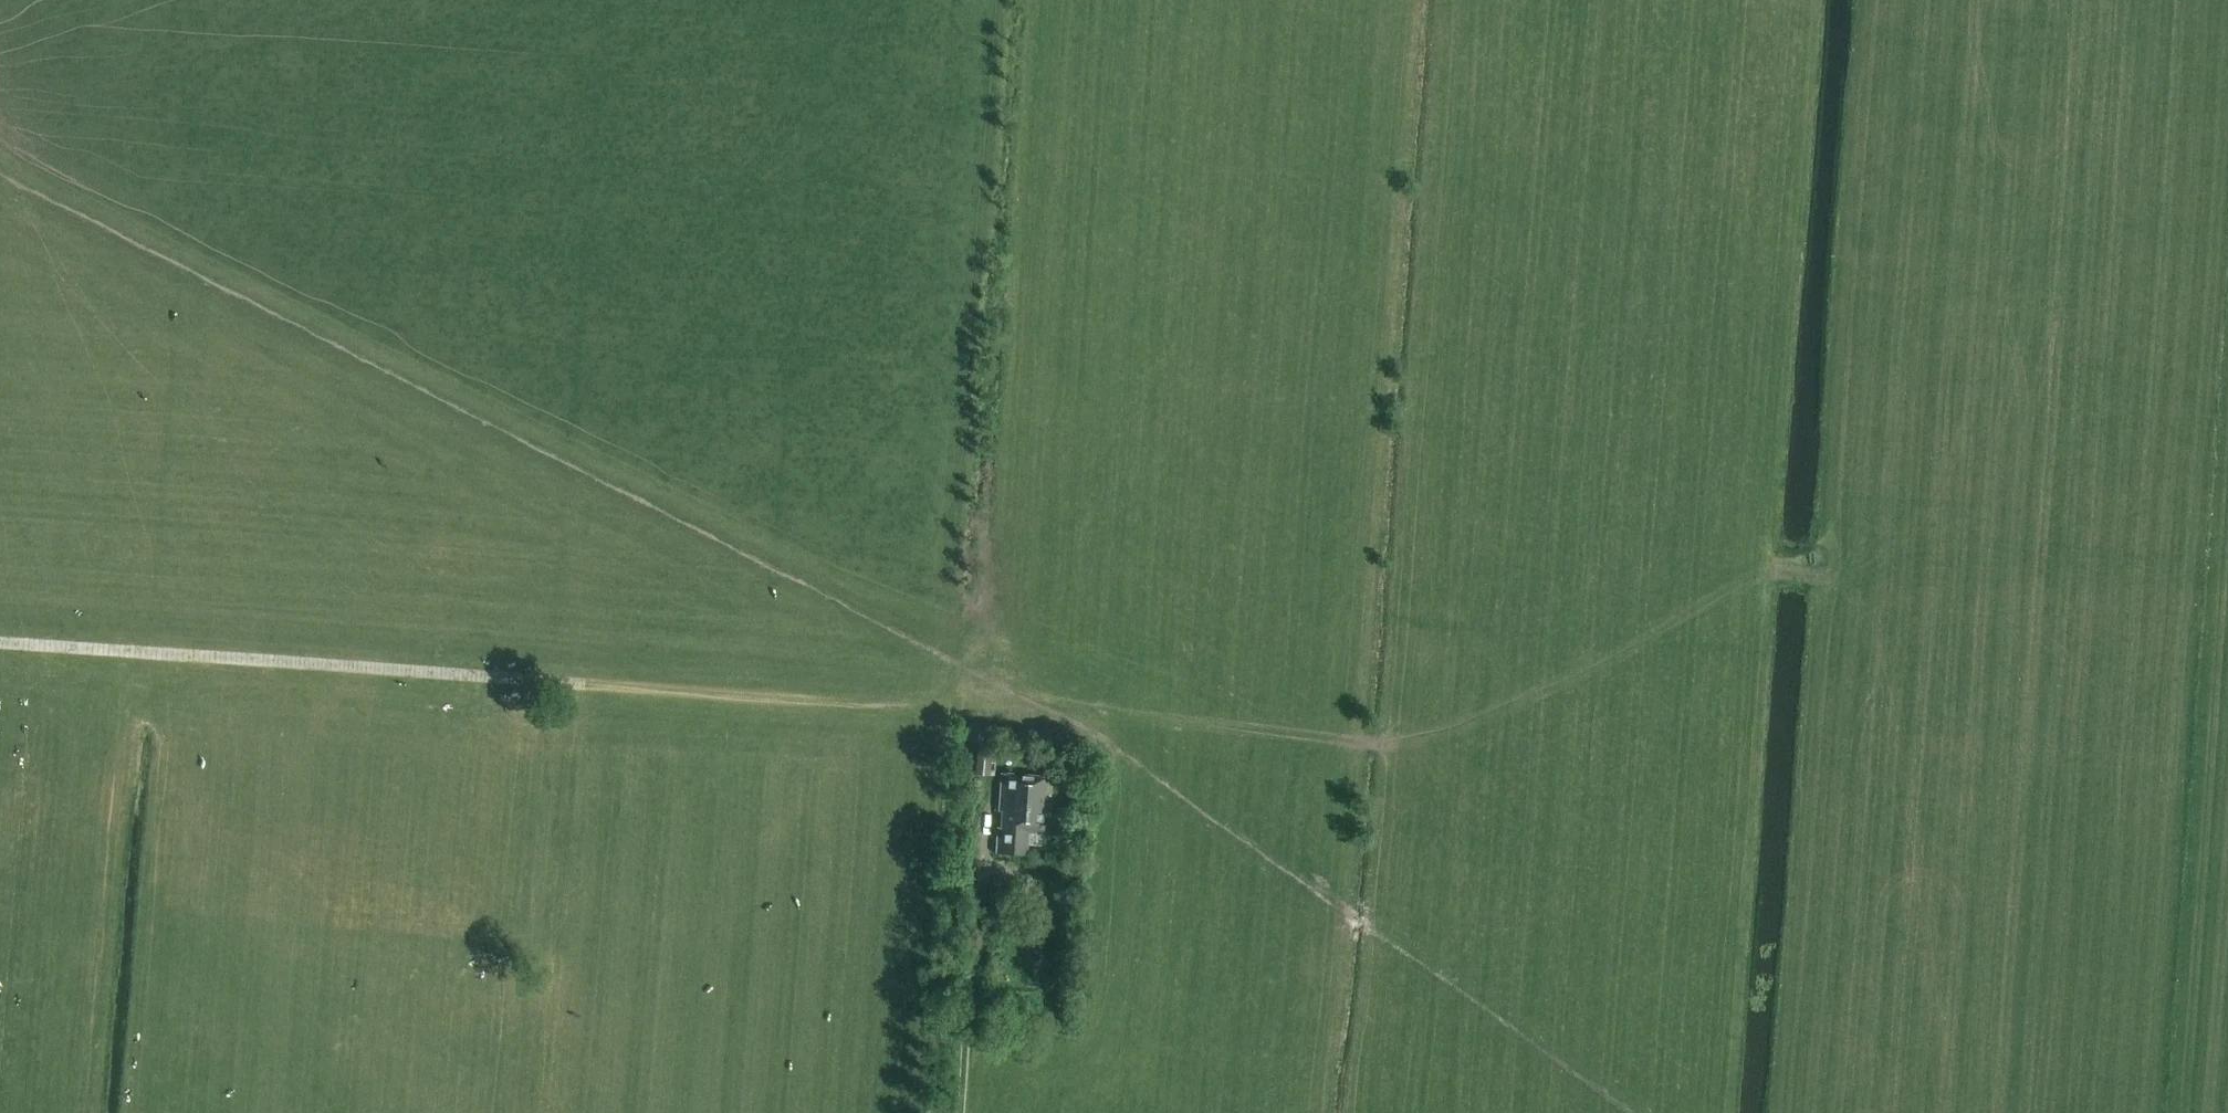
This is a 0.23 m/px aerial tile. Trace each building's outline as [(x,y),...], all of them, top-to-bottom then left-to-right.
[(990,773),(993,745),(977,743),(974,772),(990,773)] [(1045,847),(1046,834),(1050,778),(1000,774),(995,852),(1025,854),(1026,846),(1045,847)]
